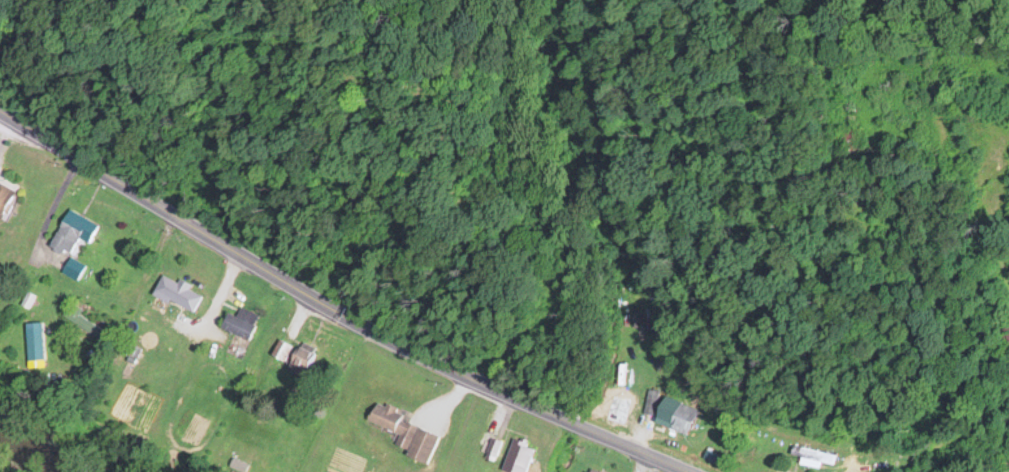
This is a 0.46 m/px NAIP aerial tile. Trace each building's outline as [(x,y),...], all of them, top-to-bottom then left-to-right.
[(13,187),(0,182),(0,215),(0,216),(13,187)] [(96,222),(67,207),(47,243),(76,258),(96,222)] [(84,264),(67,255),(59,270),(76,279),(84,264)] [(150,292),(193,311),(201,291),(158,273),(150,292)] [(244,339),(257,313),(239,304),(234,314),(226,310),(218,326),(244,339)] [(97,334),(101,326),(80,316),(76,323),(97,334)] [(1001,327),(1008,340),(1008,322),(1001,327)] [(313,345),(297,339),(295,345),(276,338),(270,356),(285,361),(283,368),(303,375),(313,345)] [(654,413),(657,388),(646,387),(643,411),(654,413)] [(426,460),(437,433),(400,418),(403,411),(373,400),(365,420),(397,433),(392,446),(426,460)] [(667,427),(687,434),(697,407),(677,400),(667,427)] [(510,471),(522,471),(533,442),(512,434),(500,468),(510,471)] [(797,451),(832,462),(834,455),(799,444),(797,451)]
